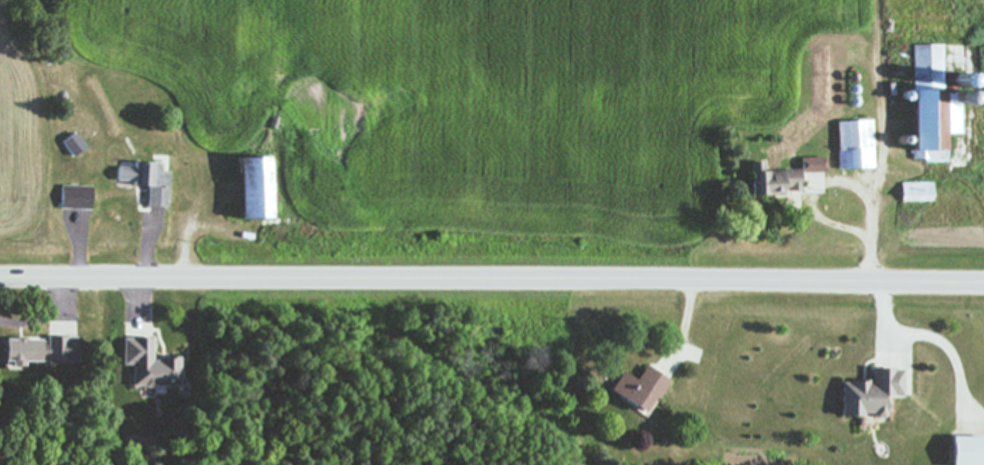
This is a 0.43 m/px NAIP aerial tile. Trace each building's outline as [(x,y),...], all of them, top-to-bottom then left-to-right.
[(911,46),(910,92),(909,92),(906,162),(945,164),(946,151),(939,151),(939,135),(957,136),(958,106),(966,107),(966,93),(948,92),(949,76),(940,76),(941,47),(911,46)] [(835,171),(870,170),(869,122),(834,123),(835,171)] [(265,219),(263,158),(233,159),(234,220),(265,219)] [(799,159),(799,174),(822,174),(821,158),(799,159)] [(163,208),(164,173),(157,172),(157,164),(128,164),(128,168),(113,168),(113,185),(145,186),(144,208),(163,208)] [(747,197),(782,196),(782,192),(798,192),(797,172),(746,173),(747,197)] [(931,184),(899,185),(899,203),(931,203),(931,184)] [(87,210),(87,187),(58,186),(58,209),(87,210)] [(45,338),(45,341),(0,341),(0,363),(7,363),(7,368),(19,368),(19,363),(73,363),(73,338),(45,338)] [(149,339),(120,339),(121,366),(129,366),(129,387),(175,387),(175,359),(149,360),(149,339)] [(668,383),(644,367),(633,383),(620,373),(607,393),(639,415),(651,397),(656,401),(668,383)] [(899,398),(899,371),(869,371),(869,383),(838,383),(838,418),(882,418),(882,398),(899,398)] [(946,438),(946,464),(983,464),(983,438),(946,438)]
